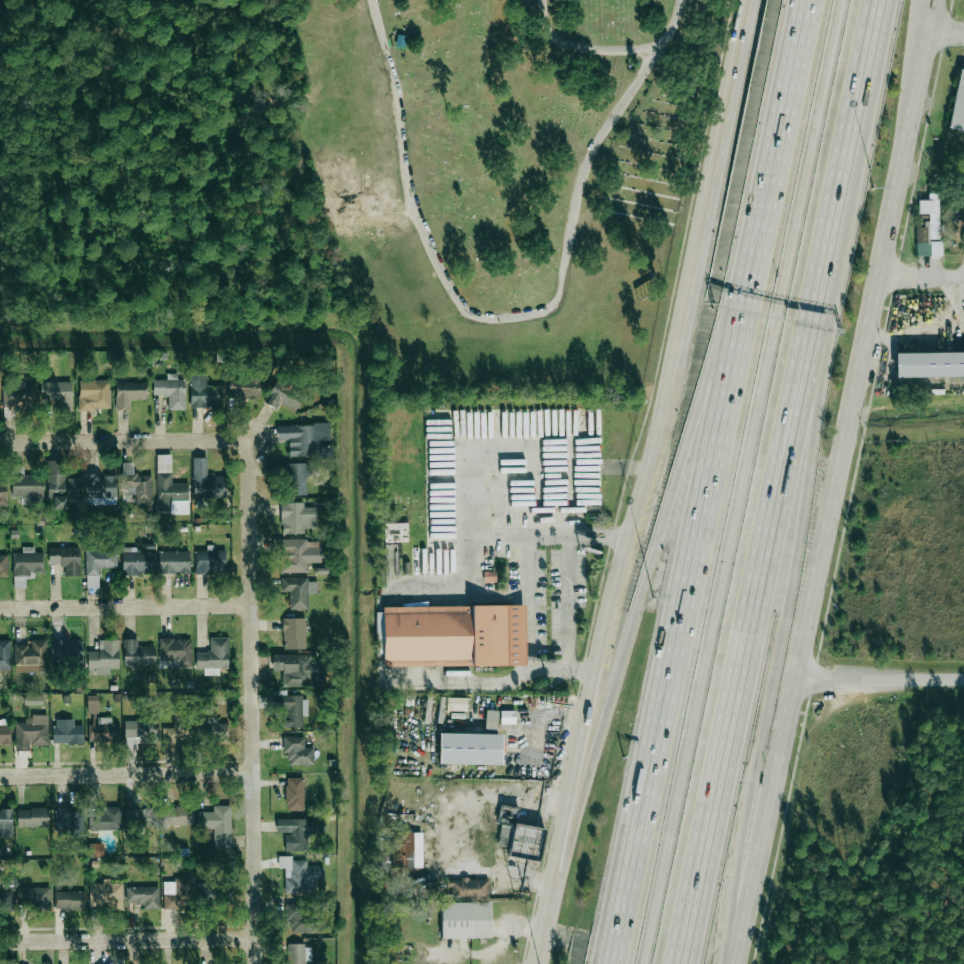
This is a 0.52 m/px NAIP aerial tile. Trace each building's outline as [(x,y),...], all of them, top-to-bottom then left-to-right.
[(948,127),(963,130),(963,71),(960,70),(948,127)] [(916,256),(929,256),(929,239),(938,239),(938,193),(928,193),(928,200),(918,200),(918,214),(926,214),(926,228),(916,228),(916,256)] [(894,353),(963,352),(963,375),(894,376),(894,353)] [(220,385),(206,385),(206,373),(189,373),(190,406),(221,406),(220,385)] [(260,375),(229,375),(229,398),(260,398),(260,375)] [(305,393),(279,377),(264,400),(277,409),(281,403),(294,411),(305,393)] [(185,379),(153,379),(153,396),(168,396),(168,409),(185,409),(185,379)] [(70,381),(40,381),(40,409),(70,409),(70,381)] [(78,410),(108,410),(108,381),(91,381),(91,395),(78,395),(78,410)] [(147,381),(115,381),(115,409),(147,409),(147,381)] [(34,386),(5,387),(5,418),(15,418),(15,411),(34,411),(34,386)] [(287,456),(320,456),(320,425),(277,425),(277,440),(287,440),(287,456)] [(169,464),(168,455),(158,456),(159,464),(169,464)] [(192,497),(226,497),(226,477),(207,477),(207,458),(192,458),(192,497)] [(47,497),(52,497),(52,509),(69,509),(69,497),(79,497),(79,478),(63,478),(63,460),(47,460),(47,497)] [(285,496),(307,496),(307,464),(285,464),(285,496)] [(11,497),(20,497),(20,504),(43,504),(43,475),(22,475),(22,465),(11,465),(11,497)] [(188,498),(188,483),(171,483),(171,472),(156,472),(156,498),(188,498)] [(131,497),(150,497),(150,473),(120,473),(120,490),(131,490),(131,497)] [(114,504),(114,475),(89,475),(89,498),(81,498),(81,504),(114,504)] [(306,534),(306,529),(316,529),(316,503),(281,503),(281,534),(306,534)] [(407,523),(384,523),(385,542),(408,542),(407,523)] [(273,540),(273,553),(280,553),(280,572),(306,572),(306,562),(320,562),(320,539),(273,540)] [(43,572),(43,552),(34,553),(34,547),(22,547),(22,552),(13,552),(14,588),(27,588),(27,572),(43,572)] [(79,577),(79,547),(48,547),(48,577),(79,577)] [(85,549),(85,577),(100,577),(100,567),(116,567),(116,549),(85,549)] [(195,573),(225,573),(225,550),(195,550),(195,573)] [(189,551),(160,551),(160,574),(189,574),(189,551)] [(152,575),(152,552),(122,552),(122,575),(152,575)] [(8,554),(0,555),(0,577),(8,577),(8,554)] [(289,592),(289,609),(308,609),(308,578),(280,578),(280,592),(289,592)] [(526,666),(526,606),(384,606),(385,666),(526,666)] [(281,618),(281,649),(305,649),(305,618),(281,618)] [(228,638),(210,638),(210,652),(196,652),(196,669),(228,669),(228,638)] [(159,661),(177,661),(177,667),(191,667),(191,639),(159,639),(159,661)] [(9,669),(9,640),(0,640),(0,669),(9,669)] [(86,668),(118,668),(118,640),(98,640),(98,651),(86,651),(86,668)] [(136,640),(124,640),(124,666),(154,666),(154,647),(136,647),(136,640)] [(45,641),(13,641),(13,671),(45,671),(45,641)] [(53,641),(53,668),(81,668),(81,641),(53,641)] [(281,672),(281,683),(325,684),(325,663),(311,663),(311,655),(272,654),(272,672),(281,672)] [(97,695),(87,695),(87,713),(98,713),(97,695)] [(303,727),(303,695),(272,695),(272,711),(281,711),(281,727),(303,727)] [(24,705),(42,704),(42,696),(24,696),(24,705)] [(446,710),(467,711),(467,698),(447,697),(446,710)] [(485,729),(496,729),(497,710),(485,710),(485,729)] [(516,723),(516,711),(501,711),(501,723),(516,723)] [(179,755),(179,743),(189,743),(190,718),(162,718),(162,754),(179,755)] [(10,719),(0,719),(0,743),(10,743),(10,719)] [(72,719),(53,719),(53,743),(83,743),(83,725),(72,725),(72,719)] [(15,722),(15,750),(29,750),(29,745),(48,745),(48,722),(15,722)] [(155,722),(126,722),(126,746),(155,746),(155,722)] [(89,723),(89,743),(118,743),(118,723),(89,723)] [(228,741),(228,724),(199,724),(199,741),(228,741)] [(439,733),(439,763),(501,764),(502,734),(439,733)] [(281,737),(281,765),(311,765),(311,748),(304,748),(304,737),(281,737)] [(286,809),(302,809),(302,778),(286,778),(286,809)] [(508,857),(538,862),(544,828),(516,824),(519,807),(500,804),(497,823),(501,823),(498,841),(510,843),(508,857)] [(212,811),(196,811),(196,828),(212,828),(212,848),(230,848),(230,806),(212,806),(212,811)] [(191,808),(141,807),(141,825),(190,826),(191,808)] [(0,809),(0,834),(11,834),(11,809),(0,809)] [(48,809),(17,809),(17,827),(48,827),(48,809)] [(83,838),(83,809),(54,809),(54,824),(66,824),(66,838),(83,838)] [(117,830),(117,810),(89,810),(89,830),(117,830)] [(284,852),(306,852),(306,819),(276,819),(276,832),(284,832),(284,852)] [(414,833),(392,832),(391,868),(413,868),(414,833)] [(89,857),(103,856),(103,843),(89,843),(89,857)] [(306,895),(306,860),(287,860),(287,895),(306,895)] [(230,906),(230,880),(199,880),(199,906),(230,906)] [(449,900),(487,900),(487,880),(449,880),(449,900)] [(163,909),(191,909),(191,881),(163,881),(163,909)] [(106,910),(121,910),(121,884),(89,884),(89,903),(106,903),(106,910)] [(50,887),(17,887),(17,907),(50,907),(50,887)] [(158,887),(126,887),(126,906),(158,906),(158,887)] [(11,890),(0,890),(0,907),(11,907),(11,890)] [(83,892),(56,892),(56,909),(83,909),(83,892)] [(489,903),(438,903),(438,939),(489,939),(489,903)] [(319,932),(319,905),(286,905),(286,932),(319,932)] [(286,944),(286,963),(304,963),(304,944),(286,944)]
